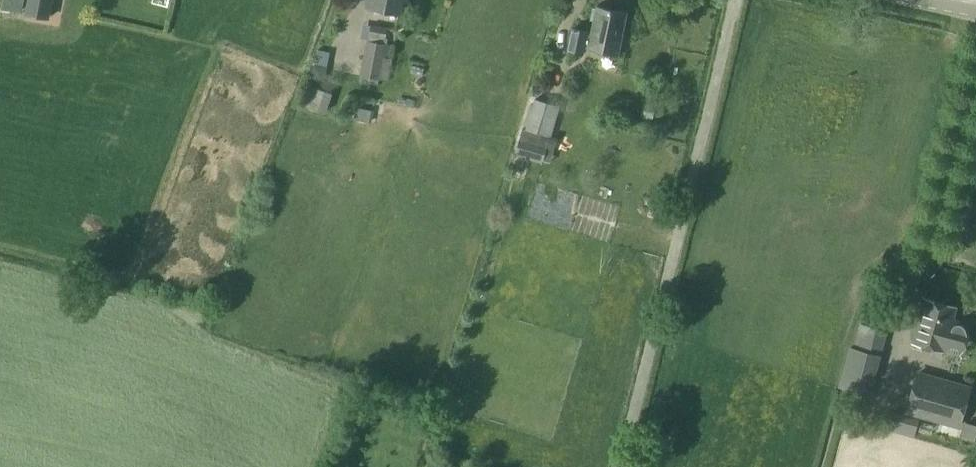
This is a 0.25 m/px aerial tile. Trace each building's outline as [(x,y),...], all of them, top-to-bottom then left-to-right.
[(49,18),(52,0),(28,0),(26,14),(49,18)] [(367,7),(398,14),(400,1),(404,2),(404,0),(368,0),(367,7)] [(568,50),(587,54),(588,48),(618,54),(626,13),(597,7),(596,9),(592,8),(590,20),(594,21),(590,38),(586,37),(587,31),(572,28),(568,50)] [(361,76),(360,83),(377,86),(378,79),(382,80),(387,46),(384,45),(387,28),(371,25),(368,41),(367,41),(360,76),(361,76)] [(310,81),(324,83),(327,69),(313,66),(310,81)] [(309,87),(302,107),(325,116),(333,96),(309,87)] [(519,128),(521,128),(514,153),(543,162),(559,107),(528,98),(519,128)] [(360,109),(357,121),(368,124),(371,112),(360,109)] [(913,344),(942,352),(958,356),(965,346),(967,338),(966,325),(951,321),(955,308),(925,300),(913,344)] [(863,304),(854,334),(880,341),(888,311),(863,304)] [(838,393),(863,400),(877,350),(852,343),(838,393)] [(907,414),(959,429),(971,388),(919,373),(907,414)]
